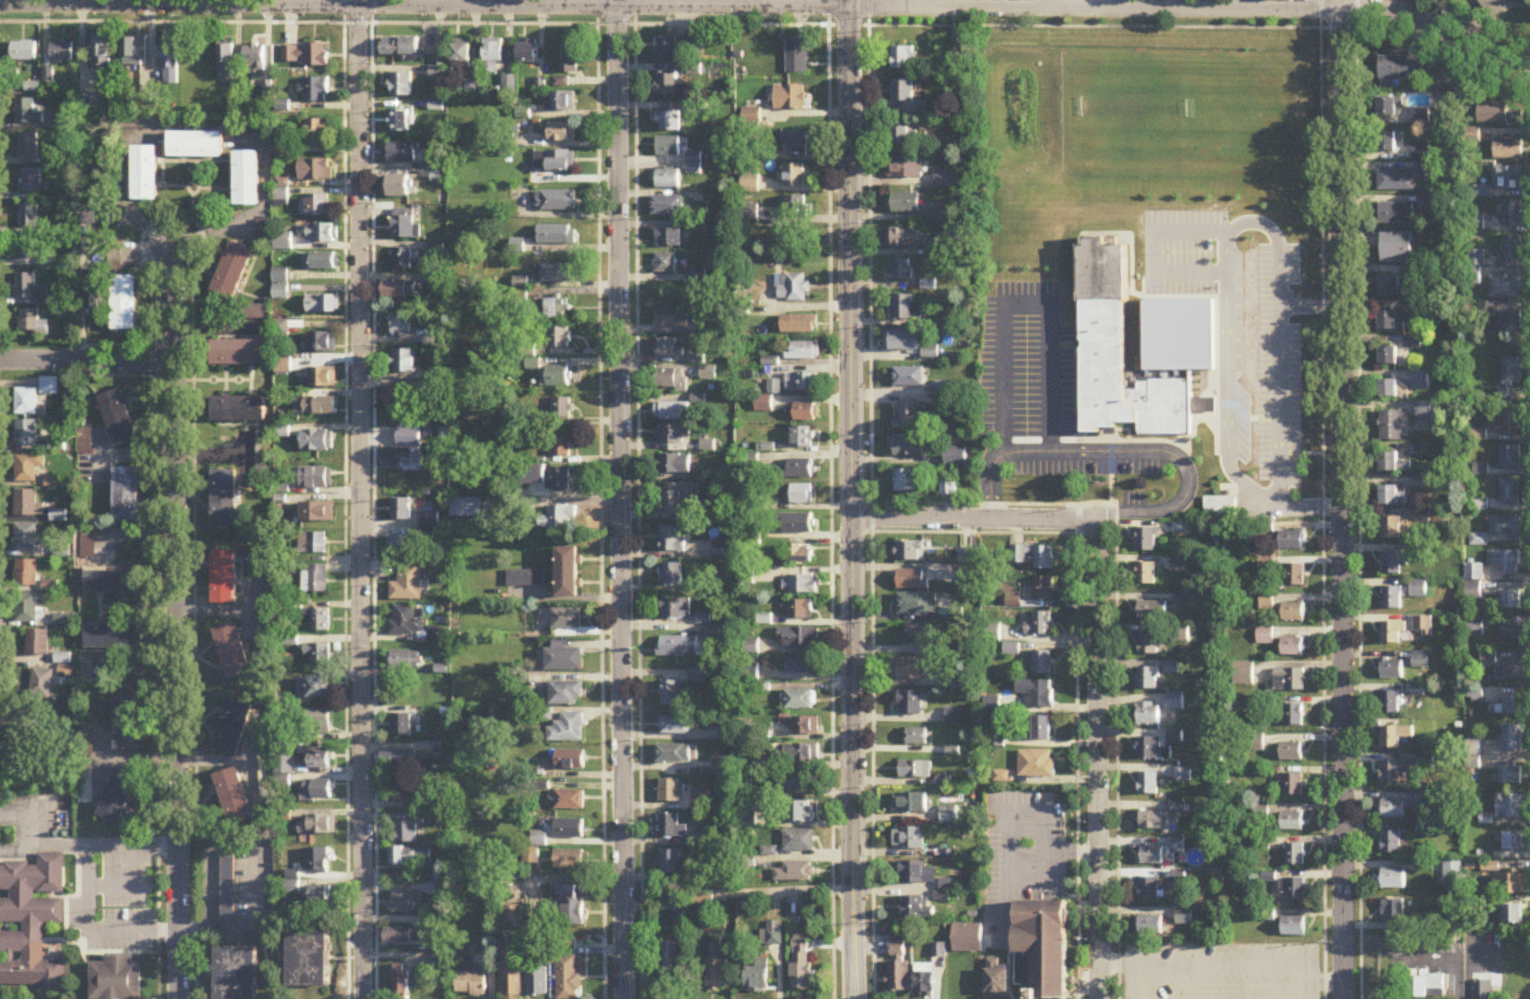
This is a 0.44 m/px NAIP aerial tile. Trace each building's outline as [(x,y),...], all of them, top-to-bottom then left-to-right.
[(1523,0),(1480,0),(1489,18),(1523,0)] [(163,85),(179,85),(179,38),(163,38),(163,85)] [(420,56),(420,38),(382,38),(382,56),(420,56)] [(111,39),(93,39),(93,67),(111,67),(111,39)] [(147,39),(124,39),(124,67),(147,67),(147,39)] [(484,40),(484,74),(503,74),(503,40),(484,40)] [(656,40),(656,62),(684,62),(684,40),(656,40)] [(537,64),(537,41),(519,41),(519,64),(537,64)] [(808,41),(787,41),(787,74),(808,74),(808,41)] [(73,42),(51,42),(51,62),(73,62),(73,42)] [(37,62),(37,43),(12,43),(12,62),(37,62)] [(470,44),(452,44),(452,64),(470,64),(470,44)] [(284,67),(328,67),(328,45),(284,45),(284,67)] [(559,73),(578,73),(578,45),(559,45),(559,73)] [(220,80),(234,80),(234,46),(220,46),(220,80)] [(264,75),(265,46),(246,46),(245,75),(264,75)] [(893,49),(893,70),(918,70),(918,49),(893,49)] [(1379,81),(1424,81),(1424,58),(1379,58),(1379,81)] [(412,97),(412,74),(391,74),(391,97),(412,97)] [(656,96),(682,96),(682,75),(656,75),(656,96)] [(328,79),(304,79),(304,102),(328,102),(328,79)] [(552,92),(552,111),(575,112),(576,93),(561,93),(561,87),(569,87),(569,80),(556,80),(556,93),(552,92)] [(926,115),(927,103),(914,102),(914,81),(892,81),(892,115),(926,115)] [(775,111),(806,111),(806,87),(775,87),(775,111)] [(1403,117),(1403,99),(1379,99),(1379,117),(1403,117)] [(43,114),(34,114),(34,100),(17,100),(17,125),(43,125),(43,114)] [(1507,106),(1477,106),(1477,125),(1522,125),(1522,113),(1507,113),(1507,106)] [(410,133),(410,110),(391,110),(391,133),(410,133)] [(681,132),(681,114),(657,114),(657,132),(681,132)] [(306,145),(330,145),(330,120),(306,120),(306,145)] [(923,132),(936,132),(936,122),(923,122),(923,132)] [(550,143),(575,143),(575,124),(550,124),(550,143)] [(910,148),(910,129),(892,129),(892,148),(910,148)] [(170,133),(170,159),(223,159),(223,133),(170,133)] [(808,134),(781,134),(781,146),(788,146),(788,156),(808,156),(808,134)] [(1397,153),(1397,134),(1380,134),(1380,153),(1397,153)] [(19,160),(38,160),(38,135),(19,135),(19,160)] [(657,138),(657,157),(680,157),(680,138),(657,138)] [(1494,160),(1522,160),(1522,140),(1494,140),(1494,160)] [(418,163),(418,144),(383,144),(383,163),(418,163)] [(1436,164),(1431,164),(1431,146),(1414,146),(1414,162),(1420,162),(1420,179),(1436,179),(1436,164)] [(133,201),(158,201),(158,148),(133,148),(133,201)] [(535,172),(575,172),(575,152),(535,152),(535,172)] [(259,154),(236,154),(236,207),(259,207),(259,154)] [(923,159),(888,159),(888,180),(923,180),(923,159)] [(300,182),(331,182),(331,161),(300,161),(300,182)] [(805,166),(781,166),(781,188),(805,188),(805,166)] [(1523,168),(1494,168),(1494,190),(1523,190),(1523,168)] [(42,170),(23,170),(23,195),(42,195),(42,170)] [(681,171),(655,171),(655,189),(681,189),(681,171)] [(1378,192),(1414,192),(1414,171),(1378,171),(1378,192)] [(383,198),(410,198),(410,176),(383,176),(383,198)] [(576,192),(537,192),(537,211),(576,211),(576,192)] [(920,195),(888,195),(888,214),(920,214),(920,195)] [(306,196),(306,218),(331,218),(331,196),(306,196)] [(683,216),(683,198),(651,197),(651,216),(683,216)] [(808,198),(780,198),(780,218),(808,218),(808,198)] [(1503,227),(1521,227),(1521,202),(1503,202),(1503,227)] [(39,204),(20,204),(20,229),(39,229),(39,204)] [(1380,224),(1414,224),(1414,204),(1380,204),(1380,224)] [(758,206),(738,206),(738,222),(758,222),(758,206)] [(393,239),(421,239),(421,225),(415,225),(415,211),(393,211),(393,239)] [(307,226),(307,243),(338,243),(338,226),(307,226)] [(575,245),(575,226),(539,226),(539,245),(575,245)] [(681,229),(657,229),(657,248),(681,248),(681,229)] [(888,250),(927,250),(927,230),(888,230),(888,250)] [(1412,235),(1381,235),(1381,264),(1412,264),(1412,235)] [(35,238),(15,238),(15,260),(35,260),(35,238)] [(1521,238),(1502,238),(1502,262),(1521,262),(1521,238)] [(1236,379),(1138,380),(1138,391),(1126,392),(1124,247),(1107,247),(1107,239),(1081,239),(1083,434),(1117,433),(1117,426),(1139,425),(1139,438),(1236,437),(1236,379)] [(254,250),(230,242),(213,293),(236,301),(254,250)] [(411,250),(391,250),(391,271),(411,271),(411,250)] [(339,271),(339,254),(304,254),(304,271),(339,271)] [(656,275),(676,275),(676,254),(656,254),(656,275)] [(912,262),(893,262),(893,281),(912,281),(912,262)] [(575,283),(575,264),(536,264),(536,283),(575,283)] [(274,301),(289,301),(289,271),(275,271),(275,286),(274,286),(274,301)] [(86,311),(102,311),(102,273),(86,273),(86,311)] [(50,288),(35,288),(35,275),(16,275),(16,304),(50,304),(50,288)] [(805,302),(805,294),(811,294),(811,284),(805,284),(805,276),(781,276),(781,302),(805,302)] [(138,332),(138,277),(113,277),(113,332),(138,332)] [(1381,297),(1404,297),(1404,277),(1381,277),(1381,297)] [(1522,277),(1491,277),(1491,300),(1522,300),(1522,277)] [(383,299),(418,299),(418,283),(383,283),(383,299)] [(306,314),(339,314),(339,296),(306,296),(306,314)] [(915,296),(893,296),(893,321),(915,321),(915,296)] [(547,300),(547,320),(569,320),(569,300),(547,300)] [(39,322),(39,310),(20,310),(20,333),(48,333),(48,322),(39,322)] [(687,311),(656,311),(656,328),(687,328),(687,311)] [(1379,331),(1404,331),(1404,322),(1397,322),(1397,312),(1379,312),(1379,331)] [(1521,314),(1503,314),(1503,331),(1521,331),(1521,314)] [(391,335),(410,335),(410,316),(391,316),(391,335)] [(819,317),(783,317),(783,334),(819,334),(819,317)] [(570,349),(570,329),(549,329),(549,349),(570,349)] [(886,351),(918,351),(918,332),(886,332),(886,351)] [(309,354),(336,354),(336,334),(309,334),(309,354)] [(678,339),(660,339),(660,358),(686,358),(686,347),(678,347),(678,339)] [(212,366),(265,366),(265,342),(212,342),(212,366)] [(821,343),(788,343),(788,360),(821,360),(821,343)] [(1379,365),(1397,365),(1397,348),(1379,348),(1379,365)] [(392,374),(415,374),(415,351),(392,351),(392,374)] [(1501,358),(1501,401),(1515,401),(1515,385),(1521,385),(1521,358),(1501,358)] [(570,368),(541,368),(541,387),(570,387),(570,368)] [(336,388),(336,369),(309,369),(309,388),(336,388)] [(703,380),(716,380),(716,369),(703,369),(703,380)] [(894,387),(925,387),(925,369),(894,369),(894,387)] [(657,370),(657,390),(687,390),(687,370),(657,370)] [(1429,372),(1414,372),(1414,390),(1429,390),(1429,372)] [(817,374),(786,374),(786,392),(817,392),(817,374)] [(42,394),(59,394),(58,379),(42,379),(42,394)] [(769,394),(781,394),(781,381),(769,381),(769,394)] [(1398,399),(1398,381),(1379,381),(1379,399),(1398,399)] [(410,388),(383,388),(383,409),(410,409),(410,388)] [(37,390),(16,390),(16,415),(37,415),(37,390)] [(99,398),(115,449),(139,441),(123,390),(99,398)] [(264,398),(212,398),(212,422),(264,422),(264,398)] [(297,416),(336,416),(336,399),(297,399),(297,416)] [(553,420),(572,420),(572,399),(553,399),(553,420)] [(690,403),(657,403),(657,421),(690,421),(690,403)] [(921,403),(896,403),(896,431),(921,431),(921,403)] [(1433,404),(1417,404),(1417,421),(1433,421),(1433,404)] [(789,405),(789,422),(818,422),(818,405),(789,405)] [(1380,442),(1403,442),(1403,412),(1380,412),(1380,442)] [(1521,413),(1503,413),(1503,423),(1494,423),(1494,435),(1521,435),(1521,413)] [(16,448),(37,448),(37,420),(15,421),(16,448)] [(685,445),(685,426),(660,426),(660,445),(685,445)] [(813,429),(792,429),(792,449),(813,449),(813,429)] [(396,430),(396,448),(420,448),(420,430),(396,430)] [(300,432),(300,452),(333,452),(333,432),(300,432)] [(553,459),(571,459),(571,435),(553,435),(553,459)] [(893,437),(893,457),(926,457),(926,437),(893,437)] [(1423,457),(1423,447),(1406,447),(1406,457),(1423,457)] [(1520,447),(1499,447),(1499,470),(1520,470),(1520,447)] [(414,467),(414,453),(383,453),(383,467),(414,467)] [(1398,454),(1379,454),(1379,473),(1411,473),(1411,463),(1398,463),(1398,454)] [(16,483),(37,483),(37,467),(45,467),(45,455),(16,455),(16,483)] [(690,475),(690,455),(661,455),(661,475),(690,475)] [(812,460),(789,460),(789,469),(782,469),(782,479),(812,479),(812,460)] [(333,490),(333,469),(301,469),(301,490),(333,490)] [(114,470),(114,524),(139,524),(139,470),(114,470)] [(237,472),(212,472),(212,524),(237,524),(237,472)] [(550,472),(550,493),(570,493),(570,472),(550,472)] [(915,472),(895,472),(895,494),(915,494),(915,472)] [(1519,482),(1500,482),(1500,508),(1519,508),(1519,482)] [(955,483),(942,483),(942,495),(955,496),(955,483)] [(694,506),(694,484),(662,484),(662,522),(684,522),(684,506),(694,506)] [(812,505),(812,486),(791,486),(791,505),(812,505)] [(1379,506),(1405,506),(1405,488),(1379,488),(1379,506)] [(15,491),(15,518),(44,518),(44,506),(37,506),(37,491),(15,491)] [(1206,500),(1206,519),(1235,519),(1235,500),(1206,500)] [(1472,512),(1487,512),(1487,500),(1472,500),(1472,512)] [(392,521),(412,521),(412,501),(392,501),(392,521)] [(480,519),(480,501),(450,501),(450,519),(480,519)] [(300,524),(335,524),(335,504),(300,504),(300,524)] [(550,519),(540,519),(540,530),(569,530),(569,509),(550,509),(550,519)] [(781,535),(813,535),(813,515),(781,515),(781,535)] [(1381,541),(1401,541),(1401,518),(1381,518),(1381,541)] [(1491,537),(1520,537),(1520,518),(1491,518),(1491,537)] [(38,525),(17,525),(17,554),(38,554),(38,525)] [(689,529),(661,529),(661,553),(689,553),(689,529)] [(1137,554),(1157,554),(1157,530),(1137,530),(1137,554)] [(1304,551),(1304,530),(1278,530),(1278,551),(1304,551)] [(300,555),(328,555),(328,535),(300,535),(300,555)] [(413,539),(388,539),(388,556),(413,556),(413,539)] [(924,563),(924,543),(896,543),(896,563),(924,563)] [(730,559),(731,544),(719,544),(718,558),(730,559)] [(789,564),(812,564),(812,546),(789,546),(789,564)] [(1053,548),(1011,548),(1011,565),(1032,565),(1032,571),(1053,571),(1053,548)] [(558,599),(580,599),(580,550),(558,550),(558,599)] [(961,550),(961,592),(979,592),(979,550),(961,550)] [(237,552),(212,552),(212,606),(237,606),(237,552)] [(1488,553),(1488,569),(1498,569),(1498,573),(1519,573),(1519,553),(1488,553)] [(1406,575),(1406,554),(1382,554),(1382,575),(1406,575)] [(39,562),(16,562),(16,588),(39,588),(39,562)] [(682,586),(682,565),(662,565),(662,586),(682,586)] [(1156,586),(1156,565),(1137,565),(1137,586),(1156,586)] [(1285,588),(1304,588),(1304,565),(1285,565),(1285,588)] [(328,567),(303,567),(303,593),(328,593),(328,567)] [(421,567),(399,567),(399,584),(391,584),(391,602),(421,602),(421,567)] [(139,594),(139,568),(86,568),(86,594),(139,594)] [(897,591),(927,591),(927,571),(897,571),(897,591)] [(544,573),(508,573),(508,593),(544,593),(544,573)] [(789,594),(817,594),(817,577),(789,577),(789,594)] [(1035,602),(1052,602),(1052,579),(1035,579),(1035,602)] [(1426,598),(1426,582),(1411,582),(1411,598),(1426,598)] [(1401,610),(1401,588),(1382,588),(1382,610),(1401,610)] [(1521,610),(1521,592),(1502,592),(1502,610),(1521,610)] [(17,623),(38,623),(38,595),(17,595),(17,623)] [(898,617),(937,617),(937,595),(898,595),(898,617)] [(661,601),(661,619),(691,619),(691,601),(661,601)] [(789,620),(813,620),(813,602),(789,602),(789,620)] [(1167,603),(1139,603),(1139,623),(1167,623),(1167,603)] [(1282,604),(1282,623),(1304,623),(1304,604),(1282,604)] [(392,607),(392,635),(424,635),(424,620),(415,620),(415,607),(392,607)] [(583,610),(553,610),(553,631),(583,631),(583,610)] [(331,633),(331,611),(311,611),(311,633),(331,633)] [(1032,624),(1025,624),(1025,636),(1052,636),(1052,614),(1032,614),(1032,624)] [(57,619),(57,625),(78,625),(78,616),(63,616),(63,619),(57,619)] [(1414,637),(1432,637),(1432,618),(1414,618),(1414,637)] [(1482,637),(1482,619),(1466,619),(1466,637),(1482,637)] [(1401,633),(1406,633),(1406,622),(1381,622),(1381,646),(1401,646),(1401,633)] [(214,630),(227,682),(251,676),(238,624),(214,630)] [(139,625),(86,625),(86,649),(139,649),(139,625)] [(931,625),(907,625),(907,643),(931,643),(931,625)] [(1524,646),(1524,626),(1501,626),(1501,646),(1524,646)] [(781,648),(817,648),(817,630),(781,630),(781,648)] [(49,657),(49,632),(26,632),(26,657),(49,657)] [(1140,656),(1158,656),(1158,634),(1140,634),(1140,656)] [(698,658),(698,637),(659,637),(659,658),(698,658)] [(1282,658),(1304,658),(1304,639),(1282,639),(1282,658)] [(313,668),(331,667),(331,642),(305,642),(305,657),(313,657),(313,668)] [(567,644),(555,644),(555,650),(547,650),(547,672),(583,672),(583,650),(567,650),(567,644)] [(1005,657),(1019,656),(1019,645),(1004,646),(1005,657)] [(419,652),(388,652),(388,670),(419,670),(419,652)] [(1429,652),(1413,652),(1413,669),(1429,669),(1429,652)] [(1052,675),(1052,653),(1033,653),(1033,675),(1052,675)] [(81,682),(105,681),(104,658),(81,659),(81,682)] [(813,674),(813,659),(787,658),(787,674),(813,674)] [(893,680),(928,680),(928,659),(893,659),(893,680)] [(1381,680),(1403,680),(1403,659),(1381,659),(1381,680)] [(1525,681),(1525,662),(1505,662),(1505,669),(1494,669),(1494,681),(1525,681)] [(54,672),(34,669),(30,698),(51,700),(54,672)] [(1157,691),(1157,669),(1137,669),(1137,691),(1157,691)] [(1304,692),(1304,670),(1274,670),(1274,692),(1304,692)] [(299,700),(330,700),(330,679),(299,679),(299,700)] [(1052,709),(1052,682),(1016,682),(1016,696),(1027,696),(1027,709),(1052,709)] [(550,707),(583,707),(583,683),(550,683),(550,707)] [(662,707),(681,707),(681,683),(662,683),(662,707)] [(784,691),(784,710),(814,710),(814,691),(784,691)] [(898,715),(925,715),(925,693),(898,693),(898,715)] [(1402,715),(1402,693),(1381,693),(1381,715),(1402,715)] [(1183,696),(1168,696),(1168,711),(1183,711),(1183,696)] [(114,751),(141,751),(141,698),(114,698),(114,751)] [(1524,715),(1524,698),(1505,698),(1505,715),(1524,715)] [(214,750),(237,757),(252,707),(229,699),(214,750)] [(999,712),(999,699),(986,699),(986,712),(999,712)] [(1159,725),(1159,704),(1137,704),(1137,725),(1159,725)] [(1284,727),(1302,727),(1302,705),(1284,705),(1284,727)] [(331,711),(306,711),(306,734),(331,734),(331,711)] [(563,725),(550,725),(550,742),(583,742),(583,714),(563,714),(563,725)] [(391,738),(412,738),(412,715),(391,715),(391,738)] [(1050,717),(1035,717),(1035,741),(1050,741),(1050,717)] [(662,718),(662,736),(692,736),(692,718),(662,718)] [(788,735),(819,735),(819,718),(788,718),(788,735)] [(1524,726),(1502,726),(1502,752),(1524,752),(1524,726)] [(1414,728),(1381,728),(1381,750),(1401,750),(1401,739),(1414,739),(1414,728)] [(927,746),(927,729),(906,729),(906,746),(927,746)] [(94,756),(94,732),(80,732),(80,756),(94,756)] [(1138,761),(1162,761),(1162,738),(1138,738),(1138,761)] [(1280,762),(1302,762),(1302,743),(1280,743),(1280,762)] [(786,762),(819,762),(819,745),(786,745),(786,762)] [(657,747),(657,764),(691,764),(691,747),(657,747)] [(585,770),(585,752),(557,752),(557,770),(585,770)] [(1019,752),(1019,778),(1055,778),(1055,752),(1019,752)] [(418,753),(382,753),(382,771),(418,771),(418,753)] [(335,754),(309,754),(309,770),(335,770),(335,754)] [(931,763),(900,763),(900,778),(931,778),(931,763)] [(1414,763),(1381,763),(1381,786),(1401,786),(1401,775),(1414,775),(1414,763)] [(98,817),(120,825),(139,775),(117,766),(98,817)] [(1139,796),(1157,796),(1157,767),(1139,767),(1139,796)] [(1523,786),(1523,767),(1500,767),(1500,786),(1523,786)] [(252,821),(237,769),(214,776),(229,828),(252,821)] [(811,774),(783,774),(783,792),(811,792),(811,774)] [(1283,776),(1283,797),(1302,797),(1302,776),(1283,776)] [(301,780),(301,802),(332,802),(332,780),(301,780)] [(415,780),(396,780),(396,804),(415,804),(415,780)] [(684,780),(660,780),(660,804),(684,804),(684,780)] [(584,792),(557,792),(556,811),(584,811),(584,792)] [(711,792),(693,792),(693,809),(711,809),(711,792)] [(928,794),(895,794),(895,814),(928,814),(928,794)] [(1522,796),(1497,796),(1497,819),(1522,819),(1522,796)] [(783,803),(783,824),(813,824),(813,803),(783,803)] [(1404,821),(1404,803),(1381,803),(1381,821),(1404,821)] [(1164,832),(1164,811),(1141,811),(1141,832),(1164,832)] [(1303,832),(1303,814),(1281,814),(1281,832),(1303,832)] [(417,844),(417,816),(393,816),(393,844),(417,844)] [(678,816),(660,816),(660,839),(687,839),(687,827),(678,827),(678,816)] [(335,817),(304,817),(304,836),(335,836),(335,817)] [(585,821),(555,821),(555,839),(585,839),(585,821)] [(925,850),(925,830),(894,830),(894,850),(925,850)] [(785,831),(785,853),(814,853),(814,831),(785,831)] [(1382,856),(1401,856),(1401,833),(1382,833),(1382,856)] [(1524,853),(1524,835),(1504,835),(1504,853),(1524,853)] [(111,887),(133,887),(133,845),(111,845),(111,887)] [(1141,866),(1163,866),(1163,845),(1141,845),(1141,866)] [(1286,868),(1304,868),(1304,845),(1286,845),(1286,868)] [(388,867),(431,867),(431,849),(388,849),(388,867)] [(328,850),(307,850),(307,875),(328,875),(328,850)] [(221,852),(221,922),(234,922),(234,852),(221,852)] [(555,870),(586,870),(586,852),(555,852),(555,870)] [(693,876),(684,876),(684,852),(660,852),(661,882),(693,881),(693,876)] [(38,988),(38,996),(66,995),(66,963),(45,963),(45,926),(64,926),(64,898),(65,898),(65,856),(39,856),(39,866),(0,866),(0,892),(10,892),(10,900),(0,900),(0,988),(38,988)] [(926,870),(926,863),(901,863),(901,885),(937,885),(937,870),(926,870)] [(1444,863),(1444,887),(1463,887),(1463,863),(1444,863)] [(815,884),(815,864),(785,864),(785,871),(776,871),(776,884),(815,884)] [(1405,891),(1405,872),(1381,872),(1381,891),(1405,891)] [(1527,877),(1501,877),(1501,896),(1527,896),(1527,877)] [(1157,902),(1158,879),(1140,878),(1139,902),(1157,902)] [(1305,902),(1305,882),(1280,882),(1280,902),(1305,902)] [(311,887),(311,914),(328,914),(328,887),(311,887)] [(575,887),(561,887),(561,927),(585,927),(585,901),(575,901),(575,887)] [(714,889),(697,889),(697,908),(714,908),(714,889)] [(421,894),(392,894),(392,914),(421,914),(421,894)] [(931,919),(931,898),(902,898),(903,919),(931,919)] [(1404,901),(1382,901),(1382,924),(1404,924),(1404,901)] [(1015,904),(1016,992),(1028,992),(1028,998),(1066,998),(1066,904),(1015,904)] [(1504,908),(1504,926),(1522,926),(1522,908),(1504,908)] [(1138,936),(1162,936),(1162,918),(1138,918),(1138,936)] [(1282,938),(1305,938),(1305,920),(1282,920),(1282,938)] [(769,946),(782,946),(782,924),(769,924),(769,946)] [(981,953),(981,925),(953,925),(953,953),(981,953)] [(419,930),(385,930),(385,946),(419,946),(419,930)] [(288,935),(288,989),(328,989),(328,935),(288,935)] [(578,941),(557,942),(559,998),(579,998),(578,941)] [(793,992),(811,992),(811,941),(793,941),(793,992)] [(892,959),(905,958),(903,942),(890,944),(892,959)] [(660,943),(660,979),(682,979),(682,943),(660,943)] [(946,956),(944,945),(932,947),(934,958),(946,956)] [(729,991),(729,954),(718,954),(718,947),(707,947),(707,991),(729,991)] [(215,951),(215,998),(257,998),(257,951),(215,951)] [(142,965),(134,965),(134,955),(107,955),(107,965),(91,964),(91,998),(142,998),(142,965)] [(757,969),(746,969),(747,993),(770,992),(769,961),(757,961),(757,969)] [(504,998),(523,998),(523,963),(504,963),(504,998)] [(888,993),(909,993),(909,963),(888,963),(888,993)] [(934,966),(915,966),(915,998),(934,998),(934,966)] [(529,998),(549,998),(549,970),(529,970),(529,998)] [(1008,970),(986,970),(986,998),(1008,998),(1008,970)] [(408,973),(391,973),(391,998),(408,998),(408,973)] [(487,974),(457,974),(457,997),(487,997),(487,974)] [(1444,974),(1409,974),(1410,998),(1444,998),(1444,974)] [(1472,983),(1472,998),(1493,998),(1493,983),(1472,983)]
